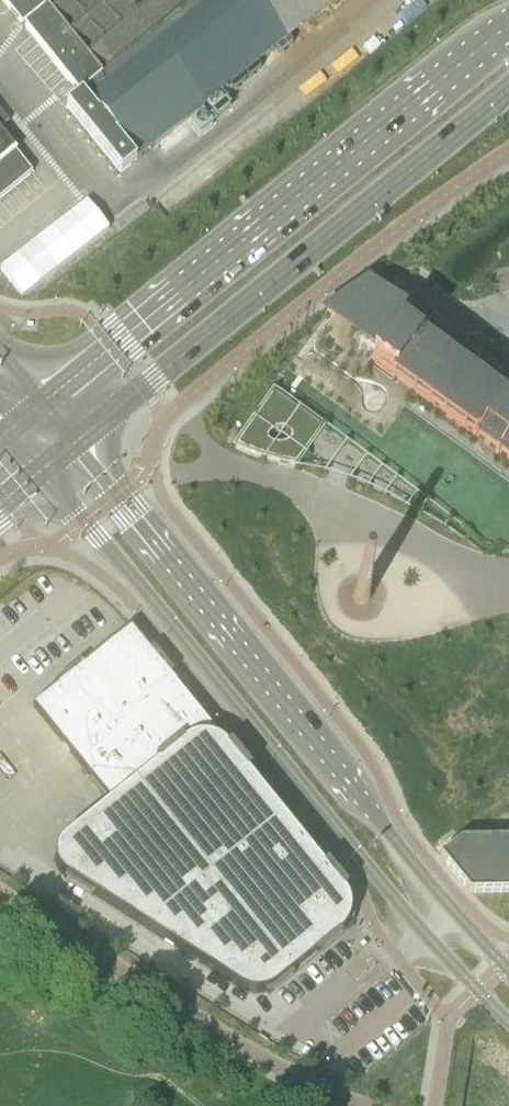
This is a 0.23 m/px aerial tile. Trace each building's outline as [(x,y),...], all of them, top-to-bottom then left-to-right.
[(21,18),(45,4),(43,0),(11,0),(21,18)] [(45,9),(44,8),(43,9),(44,11),(23,28),(77,96),(64,106),(119,174),(335,0),(56,0),(45,9)] [(15,150),(25,142),(0,111),(0,162),(15,150)] [(1,262),(21,293),(113,233),(92,202),(1,262)] [(327,311),(383,352),(375,362),(374,361),(372,364),(374,365),(374,364),(393,378),(392,379),(394,381),(395,379),(413,393),(412,394),(414,395),(415,394),(428,403),(427,404),(429,406),(430,405),(435,408),(508,462),(508,383),(502,378),(465,352),(450,341),(432,328),(421,321),(410,312),(408,313),(382,294),(392,280),(381,272),(380,272),(366,283),(340,301),(327,311)] [(320,425),(272,390),(235,441),(294,461),(320,425)] [(34,706),(111,802),(62,841),(58,845),(56,850),(55,856),(56,865),(57,868),(60,873),(163,940),(241,989),(249,993),(258,993),(264,993),(269,991),(343,931),(348,922),(350,913),(350,906),(348,900),(296,833),(209,725),(130,628),(34,706)] [(440,857),(470,892),(508,892),(508,841),(493,841),(493,840),(460,841),(440,857)]
